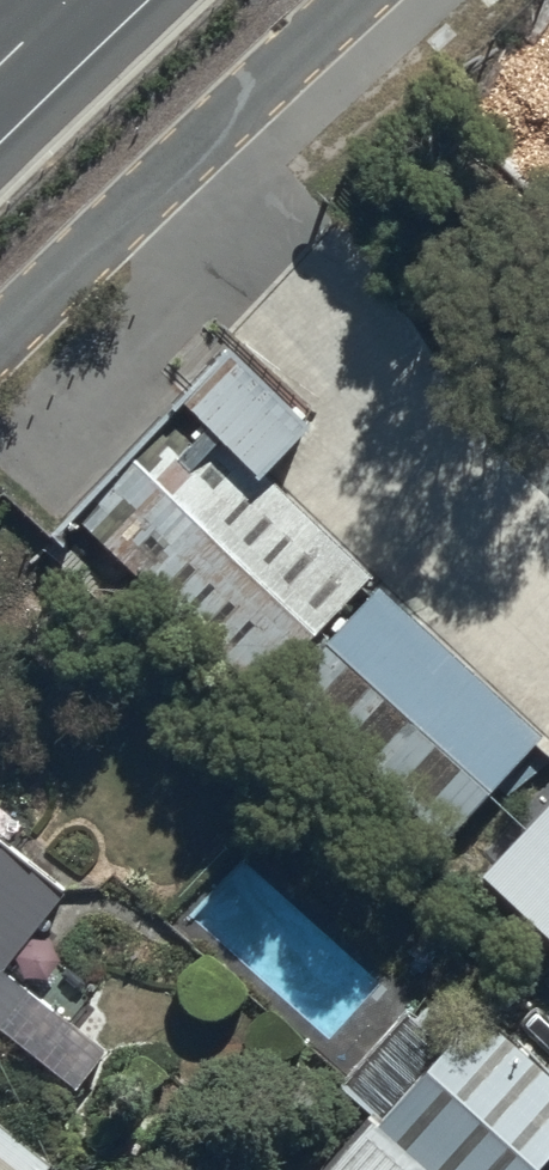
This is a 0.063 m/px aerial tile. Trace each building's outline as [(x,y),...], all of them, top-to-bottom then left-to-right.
[(371,573),(264,469),(312,420),(234,344),(183,397),(191,405),(81,519),(258,690),(371,573)] [(546,738),(383,580),(286,684),(447,840),(546,738)] [(106,1050),(6,967),(69,888),(0,832),(0,1030),(75,1090),(106,1050)] [(481,1008),(449,1039),(407,1002),(338,1080),(373,1112),(322,1169),(536,1169),(548,1156),(548,1068),(481,1008)] [(54,1162),(0,1118),(0,1169),(48,1169),(54,1162)]
